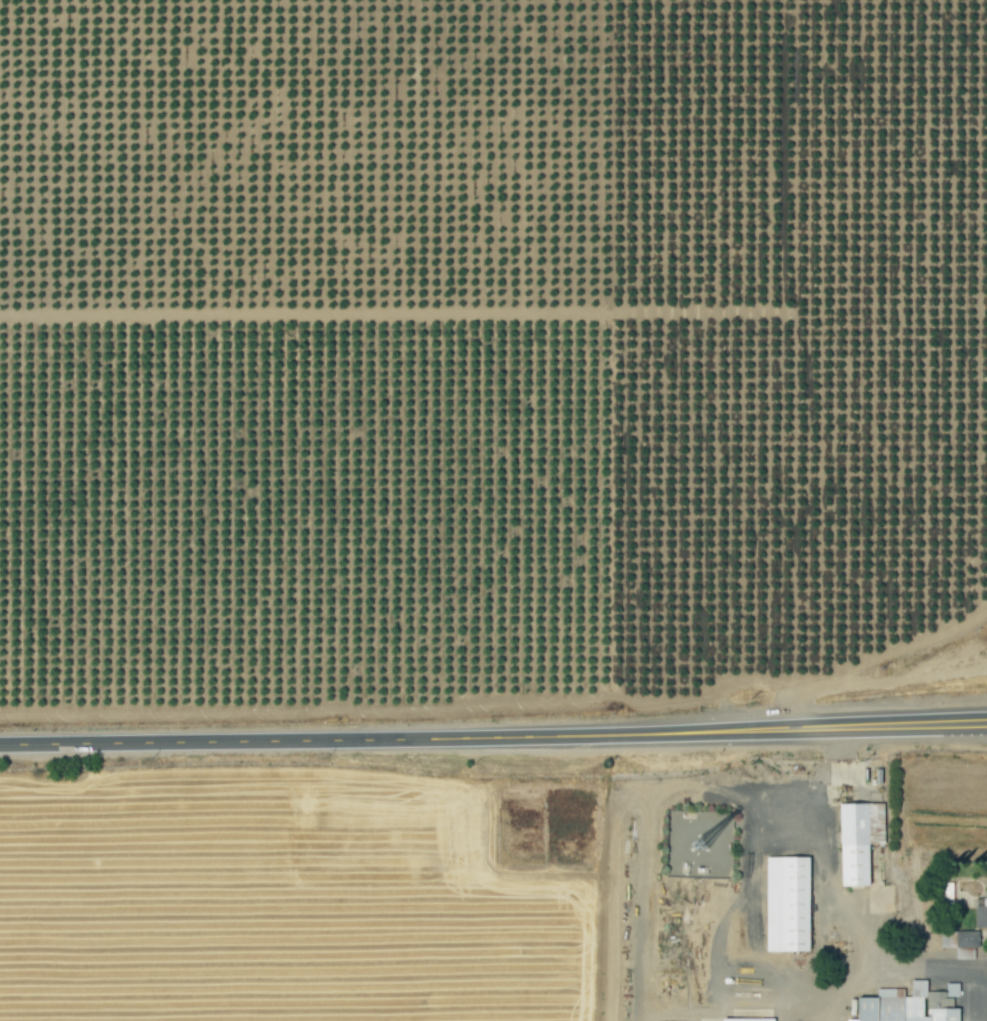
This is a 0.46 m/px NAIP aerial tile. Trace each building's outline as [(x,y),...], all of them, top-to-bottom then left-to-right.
[(839,805),(841,887),(869,886),(868,845),(884,844),(884,803),(839,805)] [(766,952),(809,953),(810,858),(766,858),(766,952)] [(986,930),(986,887),(984,887),(984,906),(975,906),(975,930),(986,930)] [(940,948),(978,948),(978,933),(941,932),(940,948)] [(959,1009),(953,1009),(953,997),(959,997),(959,984),(945,984),(945,992),(926,992),(926,981),(910,981),(910,997),(895,997),(895,989),(876,989),(876,999),(857,999),(857,1020),(959,1020),(959,1009)]
